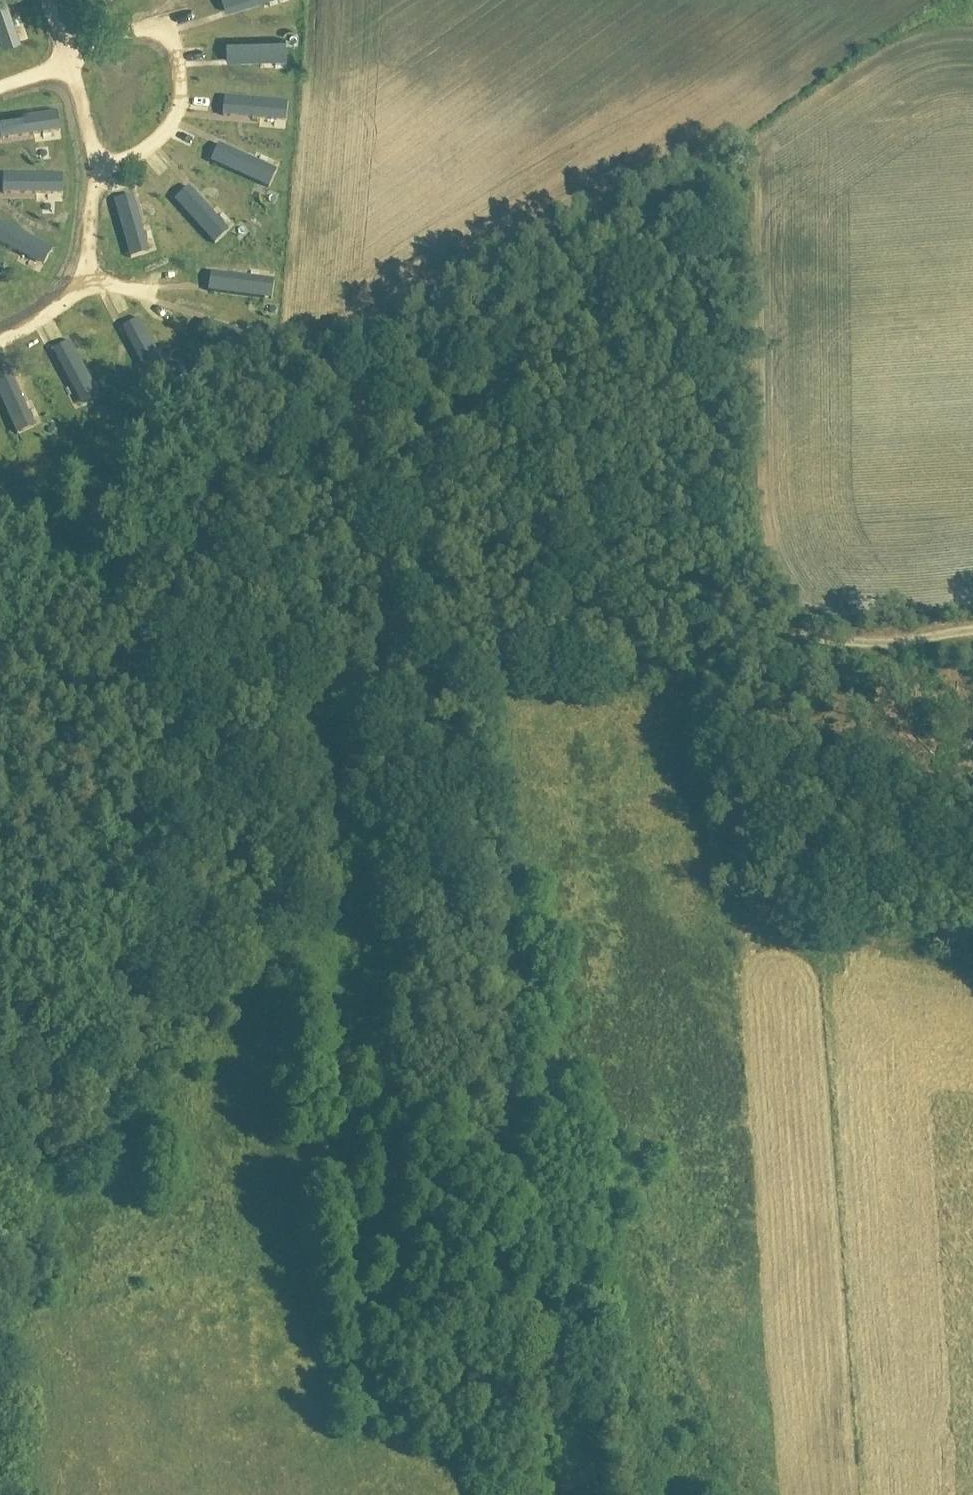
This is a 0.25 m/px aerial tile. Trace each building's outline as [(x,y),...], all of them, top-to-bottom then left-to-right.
[(25,35),(8,0),(0,0),(0,33),(5,44),(25,35)] [(233,11),(270,0),(230,0),(233,11)] [(290,35),(232,39),(234,58),(291,56),(290,35)] [(294,98),(231,93),(229,113),(292,118),(294,98)] [(67,106),(5,115),(8,135),(70,126),(67,106)] [(283,167),(226,140),(217,159),(274,185),(283,167)] [(70,170),(7,169),(7,189),(70,190),(70,170)] [(237,228),(195,182),(180,195),(222,242),(237,228)] [(139,191),(120,197),(136,254),(155,248),(139,191)] [(4,219),(0,227),(0,239),(50,262),(59,244),(4,219)] [(216,268),(214,287),(277,296),(279,277),(216,268)] [(174,370),(146,314),(128,323),(156,379),(174,370)] [(105,392),(77,336),(59,345),(87,401),(105,392)] [(15,366),(0,372),(0,382),(22,431),(40,423),(15,366)]
